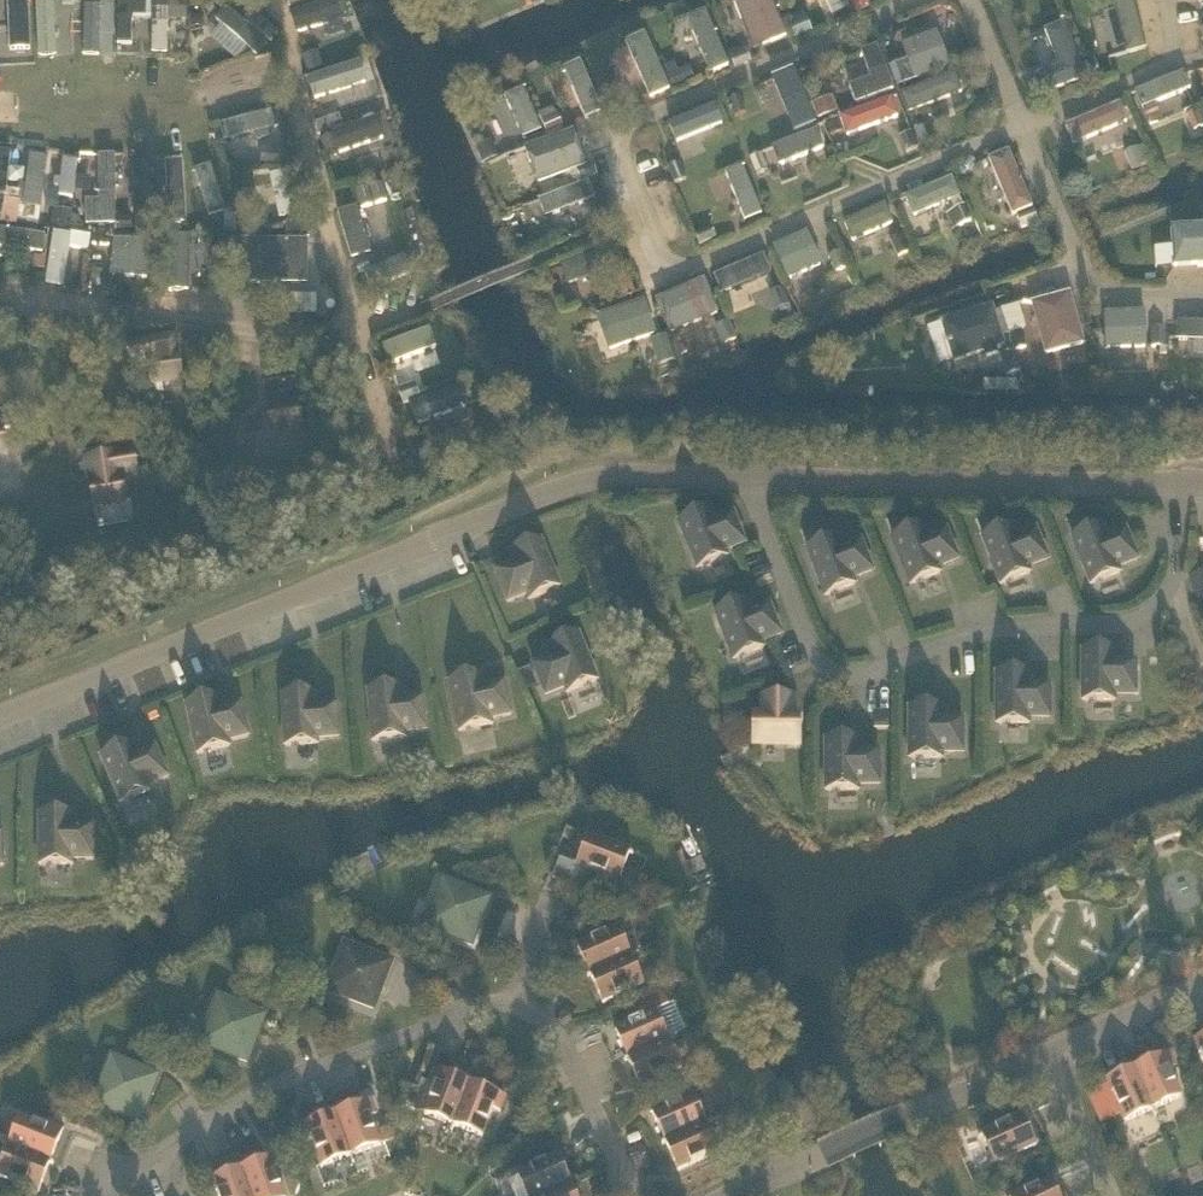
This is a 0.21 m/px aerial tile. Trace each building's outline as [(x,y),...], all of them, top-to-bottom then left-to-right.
[(15,42),(36,41),(35,0),(14,0),(15,42)] [(43,49),(62,48),(61,0),(41,0),(43,49)] [(104,0),(87,0),(86,43),(103,43),(104,0)] [(123,41),(173,42),(174,13),(192,14),(192,0),(123,0),(123,41)] [(257,2),(248,13),(234,0),(233,0),(210,25),(241,54),(253,42),(262,50),(284,27),(257,2)] [(351,28),(345,0),(310,0),(299,2),(307,38),(351,28)] [(792,29),(781,0),(739,0),(756,43),(792,29)] [(830,14),(855,3),(854,0),(824,0),(830,14)] [(689,12),(711,65),(732,57),(710,3),(689,12)] [(1037,68),(1044,88),(1091,71),(1070,13),(1049,20),(1063,58),(1037,68)] [(653,91),(674,81),(649,25),(628,35),(653,91)] [(953,64),(939,29),(904,43),(917,77),(953,64)] [(852,77),(859,96),(898,82),(881,37),(857,46),(866,71),(852,77)] [(570,60),(584,109),(603,104),(588,54),(570,60)] [(798,60),(776,68),(797,122),(819,114),(798,60)] [(904,87),(912,105),(933,96),(937,106),(971,92),(959,65),(904,87)] [(763,78),(778,118),(791,113),(776,73),(763,78)] [(511,140),(546,128),(530,83),(495,95),(511,140)] [(850,129),(903,108),(895,88),(842,109),(850,129)] [(818,95),(823,110),(841,104),(836,89),(818,95)] [(680,136),(728,116),(719,96),(671,116),(680,136)] [(1074,133),(1132,118),(1126,98),(1068,113),(1074,133)] [(228,116),(232,133),(280,122),(275,105),(228,116)] [(392,131),(386,110),(346,121),(342,109),(321,116),(331,149),(392,131)] [(820,121),(773,140),(781,160),(828,141),(820,121)] [(585,163),(573,130),(525,146),(538,182),(585,163)] [(12,187),(12,175),(29,175),(30,162),(16,161),(17,140),(0,139),(0,187),(12,187)] [(267,158),(289,159),(290,141),(267,141),(267,158)] [(1014,208),(1034,201),(1015,142),(994,148),(1014,208)] [(26,197),(45,201),(56,150),(37,146),(26,197)] [(123,220),(121,147),(94,148),(96,220),(123,220)] [(873,147),(827,148),(827,172),(873,171),(873,147)] [(81,193),(82,152),(62,151),(61,193),(81,193)] [(132,151),(133,209),(143,209),(143,223),(157,223),(156,151),(132,151)] [(170,152),(171,215),(191,214),(190,152),(170,152)] [(749,214),(766,207),(745,156),(729,163),(749,214)] [(220,157),(201,162),(212,210),(231,206),(220,157)] [(275,167),(282,211),(301,208),(294,164),(275,167)] [(601,197),(606,213),(613,211),(601,172),(541,191),(548,213),(601,197)] [(952,181),(906,200),(914,219),(959,200),(952,181)] [(847,212),(856,233),(898,215),(889,195),(847,212)] [(343,204),(356,251),(377,245),(363,198),(343,204)] [(74,219),(77,205),(57,201),(54,214),(74,219)] [(1173,217),(1174,239),(1158,240),(1159,259),(1202,258),(1202,216),(1173,217)] [(50,243),(51,225),(0,223),(0,241),(50,243)] [(776,238),(791,272),(826,257),(812,223),(776,238)] [(55,225),(52,279),(71,280),(73,242),(95,242),(95,227),(55,225)] [(174,228),(173,278),(196,278),(197,228),(174,228)] [(234,230),(218,231),(219,248),(235,247),(234,230)] [(119,231),(118,269),(154,270),(156,233),(119,231)] [(249,233),(250,276),(315,274),(314,231),(249,233)] [(570,274),(627,261),(623,242),(565,255),(570,274)] [(765,246),(716,268),(725,287),(753,275),(767,303),(787,294),(765,246)] [(410,248),(370,265),(378,283),(418,266),(410,248)] [(1173,259),(1173,273),(1202,273),(1202,259),(1173,259)] [(658,291),(673,328),(724,307),(708,270),(658,291)] [(1047,346),(1087,339),(1077,284),(1037,291),(1047,346)] [(288,307),(322,308),(323,288),(289,287),(288,307)] [(1012,328),(1032,321),(1024,296),(1003,302),(1012,328)] [(677,382),(647,298),(555,332),(580,389),(677,382)] [(1108,304),(1110,342),(1151,340),(1149,302),(1108,304)] [(953,305),(886,331),(886,391),(957,391),(953,305)] [(395,357),(443,340),(436,321),(388,338),(395,357)] [(1178,323),(1178,343),(1202,343),(1202,324),(1178,323)] [(153,385),(182,381),(178,353),(176,338),(129,345),(132,364),(149,362),(153,385)] [(420,376),(408,380),(422,419),(474,400),(466,377),(426,392),(420,376)] [(6,454),(3,432),(11,431),(9,412),(0,414),(0,455),(6,454)] [(96,507),(125,502),(121,476),(136,473),(133,453),(88,461),(96,507)] [(709,512),(680,523),(698,570),(728,558),(725,552),(745,545),(733,515),(714,523),(709,512)] [(893,540),(912,586),(941,575),(939,569),(958,561),(946,532),(927,539),(922,528),(893,540)] [(983,540),(1001,586),(1031,575),(1028,569),(1048,561),(1036,532),(1017,539),(1012,528),(983,540)] [(1102,528),(1073,540),(1091,586),(1120,575),(1118,569),(1137,561),(1126,532),(1106,539),(1102,528)] [(826,598),(855,586),(853,580),(872,572),(861,543),(842,551),(837,540),(808,551),(826,598)] [(531,601),(560,589),(541,543),(512,555),(517,566),(497,574),(509,603),(528,595),(531,601)] [(1189,578),(1202,619),(1202,573),(1189,578)] [(761,644),(781,636),(769,607),(750,614),(745,603),(716,615),(734,661),(764,650),(761,644)] [(568,695),(597,683),(578,636),(549,648),(554,659),(535,667),(546,696),(566,689),(568,695)] [(1115,665),(1115,653),(1083,652),(1083,702),(1114,703),(1115,696),(1135,696),(1136,665),(1115,665)] [(1050,687),(1029,687),(1029,675),(998,675),(997,725),(1029,725),(1029,719),(1050,719),(1050,687)] [(504,685),(484,689),(482,678),(451,684),(461,733),(492,726),(490,720),(511,716),(504,685)] [(422,700),(402,702),(401,690),(369,693),(374,743),(405,740),(405,733),(425,731),(422,700)] [(336,707),(316,708),(315,696),(284,698),(286,748),(318,746),(317,739),(338,738),(336,707)] [(230,748),(228,742),(248,737),(241,706),(221,711),(218,700),(187,707),(199,756),(230,748)] [(799,744),(799,718),(791,718),(791,700),(765,700),(765,718),(755,718),(755,744),(799,744)] [(942,760),(942,753),(963,753),(963,722),(942,722),(942,710),(911,710),(911,760),(942,760)] [(858,792),(858,785),(879,785),(879,754),(858,754),(858,742),(827,742),(827,792),(858,792)] [(155,750),(136,758),(132,747),(103,759),(122,805),(151,793),(148,787),(168,779),(155,750)] [(73,828),(73,816),(41,817),(41,867),(73,866),(73,860),(94,860),(93,828),(73,828)] [(578,868),(619,883),(631,854),(589,838),(578,868)] [(426,929),(472,947),(490,900),(444,883),(426,929)] [(578,949),(591,977),(632,959),(619,930),(578,949)] [(328,993),(374,1010),(392,964),(346,946),(328,993)] [(645,987),(632,959),(591,977),(603,1005),(645,987)] [(655,999),(633,1009),(637,1018),(659,1008),(655,999)] [(266,1018),(219,1000),(202,1046),(248,1064),(266,1018)] [(669,1042),(657,1014),(616,1032),(628,1061),(669,1042)] [(641,1089),(682,1071),(669,1042),(628,1061),(641,1089)] [(1154,1111),(1182,1099),(1170,1071),(1176,1068),(1170,1055),(1136,1070),(1154,1111)] [(112,1060),(95,1106),(141,1124),(159,1078),(112,1060)] [(1109,1083),(1108,1082),(1107,1083),(1126,1124),(1154,1111),(1136,1070),(1109,1083)] [(430,1085),(437,1088),(425,1116),(455,1128),(471,1086),(435,1072),(430,1085)] [(494,1110),(501,1113),(506,1100),(471,1086),(455,1128),(483,1139),(494,1110)] [(422,1094),(414,1091),(407,1109),(415,1112),(422,1094)] [(1116,1119),(1103,1091),(1090,1098),(1102,1125),(1116,1119)] [(666,1144),(707,1126),(694,1097),(653,1116),(666,1144)] [(381,1147),(370,1119),(377,1116),(372,1103),(336,1116),(352,1158),(381,1147)] [(305,1143),(312,1140),(323,1169),(352,1158),(336,1116),(300,1129),(305,1143)] [(1027,1117),(980,1138),(993,1167),(1040,1146),(1027,1117)] [(51,1124),(49,1131),(20,1120),(9,1149),(51,1165),(65,1129),(51,1124)] [(679,1172),(720,1154),(707,1126),(666,1144),(679,1172)] [(23,1195),(25,1195),(39,1195),(51,1165),(9,1149),(0,1172),(0,1179),(26,1189),(23,1195)] [(518,1177),(526,1195),(550,1195),(572,1186),(559,1158),(518,1177)] [(271,1160),(242,1171),(252,1195),(284,1195),(271,1160)] [(213,1182),(219,1195),(252,1195),(242,1171),(213,1182)] [(1055,1181),(1023,1195),(1062,1195),(1055,1181)] [(572,1186),(550,1195),(576,1195),(572,1186)]
